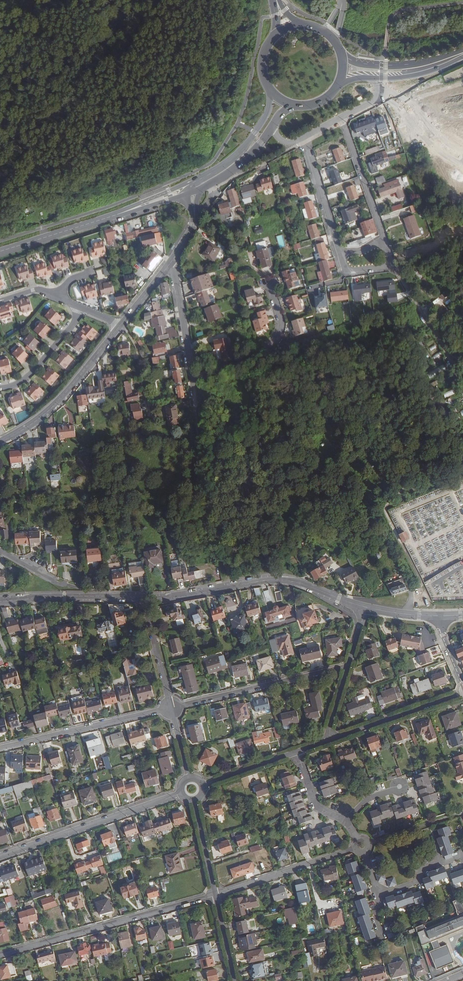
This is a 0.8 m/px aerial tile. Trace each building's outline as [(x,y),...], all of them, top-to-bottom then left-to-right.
[(453,101),(462,131),(462,97),(453,101)] [(357,134),(377,127),(376,123),(374,119),(371,120),(370,120),(366,121),(362,123),(354,125),(357,134)] [(379,133),(388,130),(385,120),(382,121),(376,123),(377,127),(379,133)] [(364,151),(366,156),(379,151),(377,147),(364,151)] [(337,163),(345,161),(340,148),(333,151),(337,163)] [(374,167),(389,161),(388,158),(386,151),(375,155),(376,157),(371,159),(374,167)] [(296,178),(304,175),(299,159),(291,161),(296,178)] [(330,173),(335,186),(342,183),(337,170),(330,173)] [(376,179),(378,184),(385,182),(383,176),(376,179)] [(256,185),(258,192),(272,188),(269,178),(260,181),(261,184),(256,185)] [(396,181),(386,185),(386,187),(378,190),(381,198),(396,192),(399,199),(405,198),(398,180),(396,181)] [(295,185),(299,198),(307,196),(305,189),(303,182),(295,185)] [(256,196),(253,185),(240,189),(243,199),(256,196)] [(346,188),(351,201),(358,198),(354,186),(346,188)] [(240,205),(235,188),(228,191),(231,202),(218,206),(222,220),(232,217),(229,208),(240,205)] [(309,220),(317,218),(315,213),(315,211),(312,201),(304,204),(309,220)] [(391,207),(393,212),(403,209),(401,204),(391,207)] [(346,224),(353,222),(351,217),(350,213),(353,212),(359,210),(357,205),(341,211),(346,224)] [(449,213),(442,215),(445,223),(452,221),(451,218),(458,216),(454,205),(447,207),(449,213)] [(432,218),(425,220),(428,228),(435,226),(433,221),(440,219),(437,211),(430,213),(432,218)] [(368,221),(361,224),(365,236),(376,232),(373,224),(372,220),(368,221)] [(311,240),(319,237),(315,224),(308,227),(311,240)] [(403,239),(404,241),(412,239),(411,235),(406,237),(403,238),(401,231),(399,226),(390,229),(395,242),(403,239)] [(156,227),(129,234),(126,234),(128,241),(141,237),(155,234),(158,233),(156,227)] [(112,229),(105,231),(109,248),(112,247),(110,240),(115,239),(112,229)] [(155,234),(141,237),(144,248),(157,244),(155,234)] [(102,254),(106,253),(103,242),(93,244),(94,249),(91,249),(92,258),(100,256),(100,255),(102,254)] [(262,266),(271,263),(265,242),(256,244),(258,251),(256,252),(258,259),(259,258),(262,266)] [(210,243),(202,255),(213,261),(219,250),(222,252),(225,248),(219,244),(217,247),(210,243)] [(326,260),(329,259),(324,243),(316,245),(321,262),(326,260)] [(81,263),(89,260),(86,252),(82,253),(81,249),(71,252),(75,263),(78,262),(81,261),(81,263)] [(162,258),(154,252),(150,256),(152,257),(148,262),(147,261),(143,266),(151,272),(162,258)] [(62,255),(52,258),(55,269),(59,268),(61,267),(62,269),(69,266),(67,258),(63,259),(62,255)] [(334,259),(328,260),(329,268),(336,266),(334,259)] [(321,262),(319,262),(321,272),(324,281),(332,279),(326,260),(321,262)] [(45,277),(52,275),(49,266),(46,268),(45,263),(34,267),(38,278),(42,277),(44,276),(45,277)] [(26,280),(34,278),(31,270),(27,271),(26,266),(16,269),(20,281),(23,279),(26,279),(26,280)] [(111,276),(109,268),(97,270),(98,279),(111,276)] [(285,279),(286,282),(288,290),(295,288),(293,282),(298,281),(295,273),(290,274),(289,270),(282,272),(284,280),(285,279)] [(428,282),(419,271),(416,274),(421,280),(420,281),(424,285),(428,282)] [(207,274),(192,278),(193,283),(195,288),(196,293),(205,290),(212,288),(207,274)] [(136,286),(134,276),(124,278),(126,288),(136,286)] [(114,293),(112,282),(107,283),(103,284),(103,283),(99,283),(102,296),(114,293)] [(167,283),(160,285),(158,288),(159,292),(161,291),(162,295),(166,294),(169,293),(167,283)] [(395,283),(378,285),(379,292),(396,291),(395,283)] [(88,285),(80,287),(83,296),(86,295),(88,299),(98,296),(94,285),(91,286),(88,287),(88,285)] [(355,294),(372,293),(372,285),(354,286),(355,294)] [(79,286),(73,288),(76,298),(82,296),(79,286)] [(253,289),(244,292),(247,302),(253,300),(255,307),(263,305),(260,295),(256,297),(255,297),(254,295),(255,294),(253,289)] [(205,290),(196,293),(198,298),(199,301),(201,307),(210,304),(205,290)] [(328,305),(326,291),(321,292),(321,294),(314,295),(316,306),(328,305)] [(331,301),(348,299),(347,291),(330,293),(331,301)] [(439,297),(443,301),(447,296),(443,292),(439,297)] [(288,302),(290,307),(291,312),(296,310),(297,312),(302,310),(300,304),(299,304),(296,295),(285,299),(286,302),(288,302)] [(127,296),(115,299),(117,306),(129,304),(127,296)] [(22,299),(14,301),(17,310),(20,309),(22,313),(32,310),(28,299),(22,301),(22,299)] [(151,313),(152,318),(163,316),(161,310),(159,310),(157,302),(152,303),(154,312),(151,313)] [(11,303),(3,305),(4,306),(0,308),(0,315),(2,320),(12,316),(10,312),(13,311),(11,303)] [(217,305),(205,309),(209,322),(221,318),(217,305)] [(45,317),(55,325),(62,317),(52,309),(45,317)] [(447,309),(441,314),(445,320),(451,315),(447,309)] [(264,311),(257,313),(259,320),(253,322),(256,332),(267,329),(265,324),(265,321),(268,321),(265,311),(264,311)] [(166,325),(164,316),(163,316),(152,318),(151,319),(153,327),(155,327),(157,337),(155,337),(156,342),(179,337),(178,332),(168,334),(165,335),(163,325),(166,325)] [(302,318),(292,321),(293,326),(294,326),(296,330),(294,330),(292,331),(294,336),(303,334),(302,328),(305,327),(302,318)] [(34,331),(44,339),(51,330),(42,322),(34,331)] [(83,328),(78,334),(84,340),(87,337),(90,340),(97,332),(88,324),(86,327),(84,329),(83,328)] [(23,343),(33,351),(40,343),(30,334),(23,343)] [(70,345),(79,352),(87,342),(77,334),(75,337),(76,338),(73,341),(70,345)] [(227,339),(214,341),(215,350),(221,349),(222,357),(230,356),(227,339)] [(160,357),(167,355),(165,343),(160,344),(156,345),(153,345),(155,358),(157,357),(160,357)] [(125,357),(130,356),(129,351),(130,351),(128,344),(117,346),(119,352),(122,351),(122,355),(125,355),(125,357)] [(12,354),(22,364),(29,356),(20,347),(12,354)] [(56,361),(65,369),(73,359),(63,350),(60,354),(62,354),(59,357),(56,361)] [(173,369),(179,368),(177,356),(170,357),(171,365),(172,364),(173,369)] [(2,375),(12,372),(9,359),(0,361),(0,368),(2,375)] [(431,377),(446,369),(443,364),(428,373),(431,377)] [(42,378),(51,385),(59,375),(49,367),(47,370),(48,371),(45,374),(42,378)] [(175,378),(176,384),(181,383),(182,383),(179,371),(172,372),(173,379),(175,378)] [(115,374),(102,376),(103,381),(104,387),(110,386),(109,382),(116,381),(115,374)] [(92,387),(86,388),(88,399),(101,397),(102,403),(106,402),(104,387),(103,381),(98,382),(100,389),(93,390),(92,387)] [(127,402),(139,399),(138,397),(142,396),(141,391),(132,394),(129,381),(124,382),(127,402)] [(27,393),(35,401),(45,392),(35,383),(33,386),(34,387),(31,390),(27,393)] [(455,389),(443,393),(445,397),(456,393),(455,389)] [(10,399),(13,409),(26,405),(21,393),(18,394),(18,396),(15,397),(10,399)] [(86,396),(77,397),(78,406),(87,405),(86,396)] [(175,405),(166,407),(168,425),(178,423),(175,405)] [(135,420),(142,419),(141,409),(133,411),(135,420)] [(90,421),(89,410),(78,411),(79,413),(83,413),(84,418),(85,422),(90,421)] [(9,422),(3,411),(0,413),(0,427),(9,422)] [(74,428),(74,426),(58,428),(59,438),(75,437),(74,428)] [(56,437),(55,428),(47,429),(47,434),(48,434),(52,434),(52,438),(56,437)] [(45,442),(34,443),(35,445),(35,454),(46,452),(45,442)] [(35,445),(22,447),(22,451),(23,457),(35,456),(35,454),(35,445)] [(22,451),(9,452),(10,463),(23,462),(23,457),(22,451)] [(380,509),(371,512),(374,518),(382,513),(380,509)] [(30,544),(30,546),(35,546),(34,544),(41,543),(40,532),(29,533),(30,544)] [(406,532),(399,535),(403,542),(409,539),(406,532)] [(14,534),(15,545),(30,544),(29,533),(14,534)] [(57,552),(56,540),(45,541),(45,552),(57,552)] [(100,549),(86,551),(87,562),(101,560),(100,549)] [(160,550),(144,553),(147,568),(153,567),(152,564),(162,562),(160,550)] [(75,551),(61,552),(62,563),(77,562),(75,551)] [(329,559),(322,563),(323,566),(325,568),(332,564),(329,559)] [(184,565),(171,568),(173,579),(179,578),(182,577),(180,569),(181,569),(183,578),(179,579),(177,580),(178,586),(185,585),(183,579),(200,575),(199,570),(186,573),(184,565)] [(315,580),(328,573),(325,568),(323,566),(319,568),(311,573),(315,580)] [(139,585),(147,584),(144,567),(137,568),(136,567),(129,568),(130,574),(131,574),(132,578),(138,577),(139,585)] [(346,583),(358,577),(353,567),(351,568),(341,574),(346,583)] [(121,585),(127,584),(125,572),(112,574),(113,585),(121,584),(121,585)] [(386,584),(392,595),(407,590),(401,579),(386,584)] [(260,588),(254,589),(257,598),(263,597),(260,588)] [(235,594),(225,596),(227,607),(237,605),(235,594)] [(196,609),(194,600),(186,602),(188,611),(196,609)] [(182,610),(180,603),(173,604),(175,611),(166,613),(167,619),(172,618),(172,619),(173,619),(174,622),(176,622),(183,620),(182,616),(181,615),(183,615),(182,611),(180,611),(180,610),(182,610)] [(125,623),(120,604),(110,604),(115,626),(125,623)] [(253,604),(244,606),(247,616),(261,613),(258,604),(253,605),(253,604)] [(312,604),(296,609),(303,629),(312,626),(312,624),(318,622),(317,622),(319,621),(320,620),(320,618),(318,617),(316,618),(312,604)] [(266,623),(268,622),(273,621),(274,623),(280,621),(279,618),(288,616),(290,615),(287,606),(285,607),(265,613),(263,614),(266,623)] [(225,617),(222,607),(216,608),(217,609),(211,611),(213,621),(225,617)] [(192,616),(195,624),(203,621),(200,610),(196,611),(198,615),(192,616)] [(231,622),(234,632),(248,628),(244,616),(234,619),(234,621),(231,622)] [(34,620),(33,617),(20,620),(23,632),(28,630),(36,628),(34,620)] [(44,618),(34,620),(36,628),(37,630),(47,628),(44,618)] [(20,620),(19,619),(5,622),(8,633),(19,630),(21,635),(24,634),(23,632),(20,620)] [(288,620),(273,625),(275,629),(288,625),(289,624),(288,620)] [(98,626),(99,632),(106,631),(111,630),(109,622),(101,624),(101,625),(98,626)] [(80,626),(59,631),(60,639),(82,635),(80,626)] [(401,641),(400,646),(400,647),(400,648),(416,651),(417,653),(423,650),(420,641),(420,639),(420,638),(402,635),(401,641)] [(271,648),(272,652),(282,649),(284,657),(293,654),(287,636),(269,641),(271,648)] [(178,638),(169,640),(173,654),(182,652),(178,638)] [(340,638),(326,640),(328,656),(337,655),(336,648),(342,647),(340,638)] [(384,641),(388,651),(398,647),(400,647),(400,646),(401,641),(396,640),(396,639),(394,638),(384,641)] [(366,650),(369,660),(379,656),(374,643),(367,646),(369,649),(366,650)] [(456,647),(458,650),(455,651),(458,660),(460,659),(461,662),(460,663),(461,666),(462,665),(462,647),(462,645),(456,647)] [(313,657),(313,659),(321,657),(319,646),(299,650),(301,660),(310,658),(310,657),(313,657)] [(423,650),(417,653),(421,666),(432,662),(429,652),(426,654),(424,654),(423,650)] [(135,658),(134,653),(122,657),(123,661),(127,677),(131,676),(135,675),(134,669),(129,671),(126,660),(135,658)] [(215,668),(216,671),(227,668),(226,663),(224,656),(205,661),(208,670),(215,668)] [(271,658),(256,661),(258,671),(274,667),(271,658)] [(192,664),(181,667),(188,694),(198,691),(192,664)] [(246,664),(232,667),(234,678),(249,674),(246,664)] [(377,664),(365,668),(371,683),(383,679),(377,664)] [(17,672),(2,676),(5,685),(14,682),(15,685),(20,683),(17,672)] [(443,672),(431,676),(435,686),(447,682),(443,672)] [(431,688),(428,679),(410,685),(413,695),(431,688)] [(144,698),(148,697),(154,696),(151,686),(136,690),(139,702),(145,701),(144,698)] [(133,699),(129,687),(118,690),(121,703),(125,702),(125,701),(133,699)] [(397,687),(381,693),(384,701),(384,703),(401,698),(397,687)] [(105,706),(117,703),(115,692),(103,695),(105,706)] [(312,708),(304,709),(306,719),(319,716),(318,712),(317,707),(321,706),(318,692),(309,694),(312,708)] [(346,705),(350,716),(372,708),(368,697),(364,699),(364,698),(358,700),(357,696),(352,698),(354,702),(346,705)] [(56,703),(57,704),(59,714),(60,718),(68,715),(68,714),(72,713),(68,700),(56,703)] [(87,712),(88,715),(92,714),(92,712),(103,709),(101,700),(92,702),(92,701),(85,702),(87,711),(87,712)] [(85,702),(84,701),(72,703),(75,715),(80,714),(80,713),(87,711),(85,702)] [(251,710),(250,703),(245,704),(245,703),(233,706),(236,721),(248,718),(247,711),(251,710)] [(46,713),(47,717),(59,714),(57,704),(44,707),(46,713)] [(225,708),(215,711),(217,721),(228,718),(225,708)] [(296,711),(280,715),(283,726),(299,722),(296,711)] [(456,712),(442,717),(447,729),(461,724),(456,712)] [(36,725),(37,728),(49,725),(47,717),(46,713),(34,716),(34,719),(36,725)] [(19,731),(36,725),(34,719),(20,723),(17,714),(8,717),(9,721),(10,725),(12,729),(16,727),(16,730),(19,731)] [(430,720),(417,724),(420,734),(426,732),(429,739),(436,737),(430,720)] [(189,728),(200,726),(199,724),(187,727),(190,738),(191,737),(189,728)] [(203,740),(200,726),(189,728),(191,737),(193,743),(203,740)] [(137,732),(128,735),(131,745),(147,740),(144,729),(137,731),(137,732)] [(252,733),(254,744),(265,741),(266,744),(268,743),(267,742),(269,741),(268,737),(271,736),(270,732),(261,733),(261,730),(256,731),(252,733)] [(405,730),(395,733),(398,741),(408,738),(405,730)] [(459,736),(461,735),(460,731),(449,735),(453,747),(462,744),(459,736)] [(122,732),(105,737),(108,747),(125,743),(122,732)] [(377,751),(377,752),(380,751),(378,747),(382,746),(378,735),(372,737),(376,748),(377,751)] [(165,736),(155,739),(158,749),(167,746),(165,736)] [(376,748),(372,737),(367,739),(371,750),(376,748)] [(250,739),(236,744),(240,755),(244,753),(253,750),(250,739)] [(100,740),(86,743),(91,759),(95,758),(94,755),(103,752),(100,740)] [(78,747),(68,749),(73,765),(82,762),(78,747)] [(217,755),(206,749),(200,760),(211,766),(217,755)] [(343,753),(343,752),(342,750),(338,751),(342,761),(346,760),(346,761),(356,757),(353,749),(347,752),(343,753)] [(58,752),(49,755),(52,766),(62,763),(58,752)] [(170,757),(169,752),(161,755),(162,759),(159,760),(163,774),(172,772),(168,757),(170,757)] [(454,757),(456,764),(459,773),(455,774),(457,780),(462,778),(462,754),(454,757)] [(318,761),(322,771),(333,766),(329,755),(323,757),(324,759),(318,761)] [(16,768),(23,769),(23,756),(11,756),(11,768),(16,768)] [(41,757),(27,756),(26,769),(41,769),(41,757)] [(102,757),(106,770),(111,768),(108,756),(102,757)] [(155,770),(142,774),(146,787),(159,783),(155,770)] [(426,772),(414,776),(421,798),(423,797),(425,805),(438,800),(436,793),(434,793),(426,772)] [(292,775),(282,778),(286,789),(296,786),(295,782),(294,783),(292,775)] [(319,783),(325,797),(337,793),(335,785),(334,786),(332,779),(319,783)] [(22,783),(13,786),(14,790),(17,798),(22,797),(20,791),(33,787),(31,781),(22,783)] [(126,792),(126,793),(136,791),(134,783),(124,786),(123,781),(116,783),(119,794),(126,792)] [(112,784),(100,787),(103,797),(115,794),(112,784)] [(255,787),(256,791),(256,795),(268,792),(266,784),(255,787)] [(0,790),(0,794),(1,794),(14,790),(13,786),(4,789),(0,790)] [(88,803),(95,800),(92,788),(80,791),(83,805),(88,804),(88,803)] [(300,791),(287,796),(295,818),(297,817),(300,824),(313,820),(310,813),(307,814),(300,791)] [(74,793),(61,796),(64,808),(77,805),(74,793)] [(370,812),(374,825),(382,823),(381,820),(395,815),(397,819),(419,812),(414,799),(392,807),(391,802),(376,807),(377,810),(370,812)] [(211,809),(212,813),(212,816),(223,814),(221,803),(210,806),(211,809)] [(60,818),(57,809),(47,812),(50,821),(60,818)] [(46,825),(41,810),(28,815),(29,820),(41,816),(44,826),(46,825)] [(184,819),(183,814),(182,812),(173,815),(175,825),(185,822),(184,819)] [(41,816),(29,820),(31,826),(32,825),(34,829),(44,826),(41,816)] [(28,829),(24,818),(12,823),(15,832),(20,831),(23,830),(23,831),(28,829)] [(166,830),(173,827),(170,818),(153,824),(156,833),(161,831),(166,830)] [(153,824),(151,820),(146,822),(147,826),(141,828),(144,837),(156,833),(153,824)] [(139,833),(136,823),(124,828),(127,837),(139,833)] [(298,841),(302,855),(310,852),(308,848),(338,837),(335,830),(333,825),(330,826),(304,835),(305,839),(298,841)] [(437,839),(443,857),(444,856),(446,860),(452,857),(451,854),(453,853),(447,836),(450,835),(448,827),(438,831),(441,838),(437,839)] [(112,832),(101,835),(105,846),(108,845),(109,849),(116,846),(112,832)] [(245,833),(235,836),(239,846),(248,842),(245,833)] [(179,841),(181,848),(188,846),(186,839),(179,841)] [(88,841),(76,845),(77,849),(82,848),(85,847),(89,845),(88,841)] [(226,844),(220,846),(222,854),(233,850),(230,843),(226,844)] [(285,848),(276,850),(279,861),(288,859),(285,848)] [(178,853),(165,857),(170,873),(182,870),(178,853)] [(383,854),(376,857),(378,865),(386,862),(383,854)] [(428,854),(421,856),(423,864),(431,861),(428,854)] [(100,856),(90,859),(91,861),(93,867),(93,868),(103,865),(100,856)] [(42,858),(34,861),(38,873),(47,870),(42,858)] [(352,859),(345,861),(349,874),(350,874),(351,877),(352,877),(357,892),(358,896),(364,893),(363,890),(367,889),(361,873),(358,875),(357,871),(359,871),(356,862),(353,863),(352,859)] [(38,873),(34,861),(24,864),(29,877),(38,873)] [(84,861),(74,865),(77,873),(87,870),(87,869),(85,863),(84,861)] [(241,865),(245,875),(254,872),(251,862),(241,865)] [(233,879),(245,875),(241,865),(230,869),(233,879)] [(335,880),(339,879),(336,865),(329,867),(329,868),(320,870),(321,875),(323,875),(324,881),(331,879),(334,878),(335,880)] [(18,875),(15,867),(0,872),(0,873),(3,881),(18,875)] [(426,889),(434,886),(433,882),(448,877),(449,879),(452,878),(454,884),(462,881),(462,870),(451,874),(450,872),(446,873),(444,867),(429,873),(430,877),(423,879),(426,889)] [(378,883),(386,880),(384,872),(376,875),(378,883)] [(394,877),(386,880),(389,888),(397,885),(394,877)] [(66,879),(57,883),(58,887),(68,884),(66,879)] [(130,886),(121,888),(124,898),(128,897),(128,898),(129,898),(133,897),(134,896),(133,896),(138,894),(134,882),(129,884),(130,886)] [(305,899),(306,902),(310,901),(306,883),(295,886),(299,900),(305,899)] [(156,887),(146,889),(149,898),(159,896),(156,887)] [(283,887),(272,890),(275,901),(287,897),(283,887)] [(10,889),(6,890),(8,895),(8,896),(10,902),(10,903),(14,902),(10,889)] [(79,891),(64,895),(67,903),(74,901),(76,908),(83,906),(81,899),(79,891)] [(386,899),(383,901),(385,907),(388,906),(389,908),(397,905),(398,908),(415,902),(416,904),(423,902),(420,892),(413,894),(412,892),(394,898),(394,896),(386,898),(386,899)] [(54,896),(41,900),(44,910),(57,905),(54,896)] [(243,897),(232,900),(236,916),(247,914),(246,908),(257,906),(255,897),(249,899),(248,897),(243,898),(243,897)] [(366,898),(356,902),(361,917),(358,918),(366,940),(376,937),(368,914),(371,914),(366,898)] [(433,926),(432,926),(438,939),(462,929),(462,904),(461,898),(453,902),(457,910),(456,911),(458,916),(433,926)] [(108,899),(96,903),(99,914),(112,911),(108,899)] [(34,908),(26,911),(30,922),(38,919),(34,908)] [(295,910),(290,911),(294,924),(299,923),(295,910)] [(21,923),(18,924),(20,931),(26,930),(26,929),(26,928),(28,927),(27,924),(30,924),(30,922),(26,911),(18,913),(21,923)] [(340,911),(327,914),(330,927),(343,924),(340,911)] [(176,921),(167,923),(170,936),(180,933),(178,922),(177,922),(176,921)] [(246,921),(237,923),(239,934),(248,932),(246,921)] [(202,922),(191,925),(194,939),(205,937),(202,922)] [(388,939),(395,936),(391,922),(384,925),(388,939)] [(416,927),(422,946),(431,942),(434,950),(429,952),(437,970),(447,965),(450,964),(454,962),(447,945),(442,947),(441,947),(439,944),(437,940),(432,926),(426,929),(424,924),(416,927)] [(161,927),(150,929),(152,940),(163,938),(161,927)] [(0,930),(0,942),(10,940),(7,928),(0,930)] [(139,930),(135,931),(137,940),(147,938),(145,930),(139,931),(139,930)] [(127,932),(118,934),(121,948),(130,946),(127,932)] [(253,933),(249,934),(249,937),(241,939),(242,947),(243,947),(244,949),(251,947),(251,946),(256,944),(258,944),(255,933),(253,933)] [(310,953),(305,954),(308,965),(312,965),(311,957),(317,956),(316,948),(326,946),(324,938),(308,942),(310,953)] [(78,948),(80,955),(88,953),(88,955),(91,954),(89,945),(86,946),(86,943),(81,944),(81,947),(78,948)] [(99,944),(91,946),(93,956),(114,952),(112,943),(99,945),(99,944)] [(199,945),(201,956),(213,953),(212,949),(211,949),(210,943),(199,945)] [(198,946),(191,947),(193,955),(200,953),(198,946)] [(262,949),(247,953),(249,962),(264,959),(262,949)] [(54,952),(37,956),(38,962),(51,959),(51,962),(56,961),(54,952)] [(59,956),(62,969),(68,968),(67,965),(77,963),(75,952),(59,956)] [(305,952),(300,954),(303,969),(308,967),(308,965),(305,954),(305,952)] [(202,968),(215,966),(212,956),(200,959),(202,968)] [(428,973),(424,959),(417,961),(419,966),(413,968),(416,977),(428,973)] [(403,960),(389,964),(393,978),(407,974),(403,960)] [(262,962),(251,964),(253,970),(254,970),(254,972),(253,972),(253,973),(251,974),(252,980),(253,980),(265,977),(262,962)] [(0,979),(17,975),(14,964),(7,966),(6,963),(2,965),(2,967),(0,967),(0,978),(0,979)] [(375,980),(378,980),(379,980),(382,979),(382,980),(386,979),(383,967),(372,970),(375,980)] [(361,972),(364,980),(374,980),(375,980),(372,970),(372,969),(361,972)] [(207,972),(209,980),(213,980),(218,980),(216,970),(207,972)]
